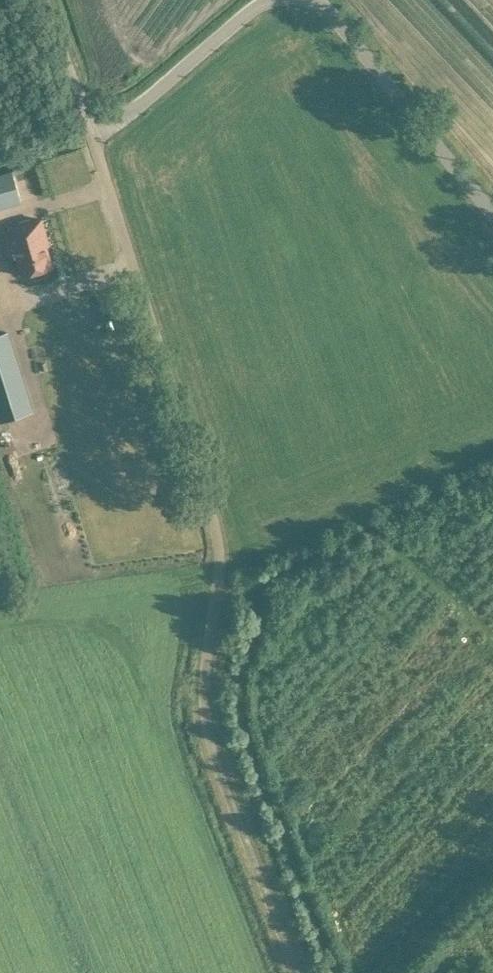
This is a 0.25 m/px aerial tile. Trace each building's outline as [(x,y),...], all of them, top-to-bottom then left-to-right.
[(3,206),(22,201),(13,170),(0,174),(0,207),(3,206)] [(24,275),(33,272),(52,267),(45,240),(48,240),(41,218),(5,229),(11,251),(16,250),(24,275)] [(14,417),(32,411),(7,332),(0,334),(0,402),(6,420),(14,417)]
